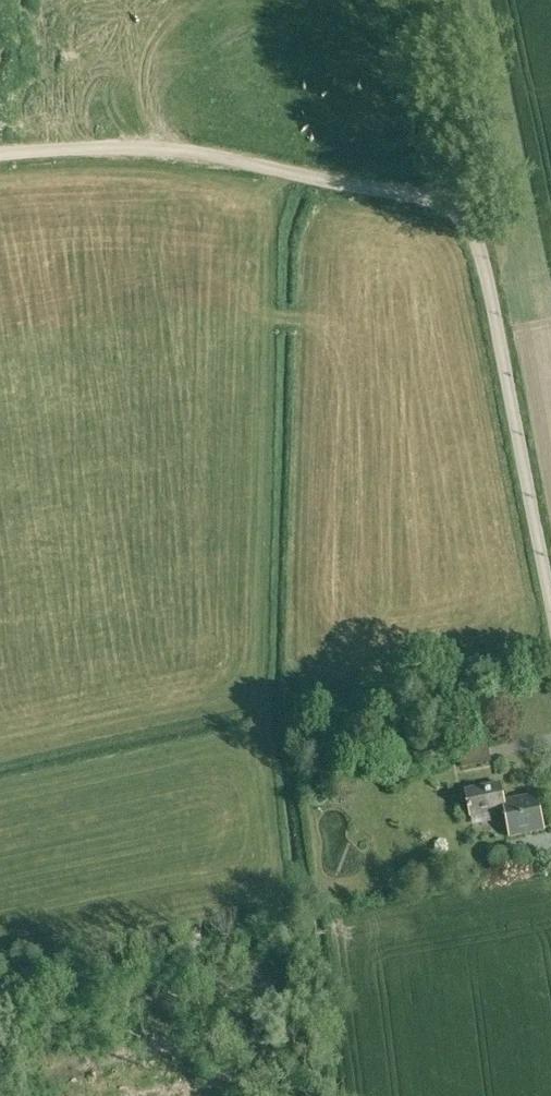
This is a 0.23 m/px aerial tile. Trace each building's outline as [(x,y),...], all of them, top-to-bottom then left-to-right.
[(458,748),(463,767),(484,763),(479,744),(458,748)] [(509,835),(544,828),(538,794),(505,800),(501,782),(466,789),(471,816),(504,809),(509,835)]
